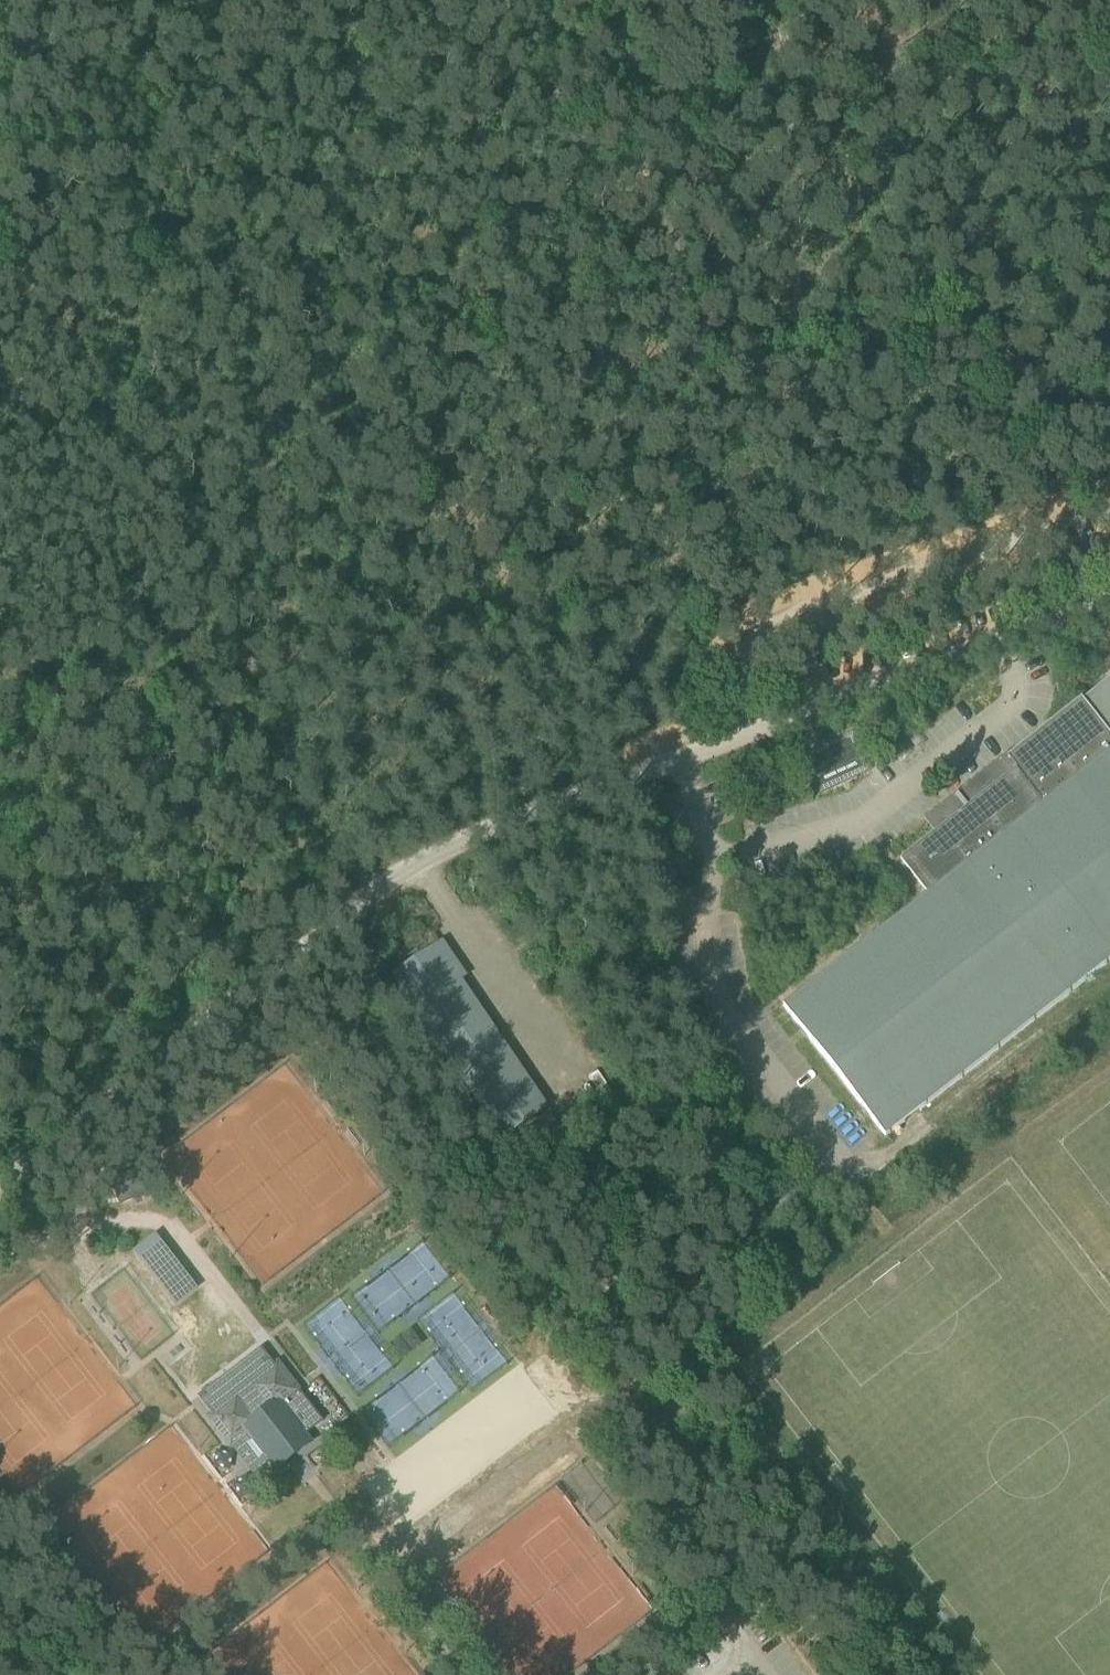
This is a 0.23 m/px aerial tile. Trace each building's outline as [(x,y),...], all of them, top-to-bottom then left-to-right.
[(783,1007),(797,1024),(885,1137),(1109,961),(1109,731),(1083,696),(1032,736),(1007,756),(1016,769),(935,832),(901,859),(927,894),(783,1007)] [(548,1110),(436,946),(394,979),(506,1143),(548,1110)] [(155,1235),(134,1251),(175,1305),(195,1290),(196,1289),(155,1235)] [(237,1366),(197,1396),(207,1410),(210,1414),(207,1417),(230,1447),(231,1446),(249,1433),(271,1461),(304,1436),(282,1407),(301,1393),(287,1375),(278,1363),(274,1366),(261,1348),(254,1353),(237,1366)] [(628,1600),(635,1594),(635,1589),(554,1486),(555,1488),(539,1500),(536,1501),(510,1521),(510,1526),(524,1524),(531,1534),(532,1540),(522,1548),(523,1560),(531,1554),(533,1565),(534,1567),(538,1593),(548,1591),(579,1630),(605,1626),(615,1619),(630,1617),(628,1600)]
